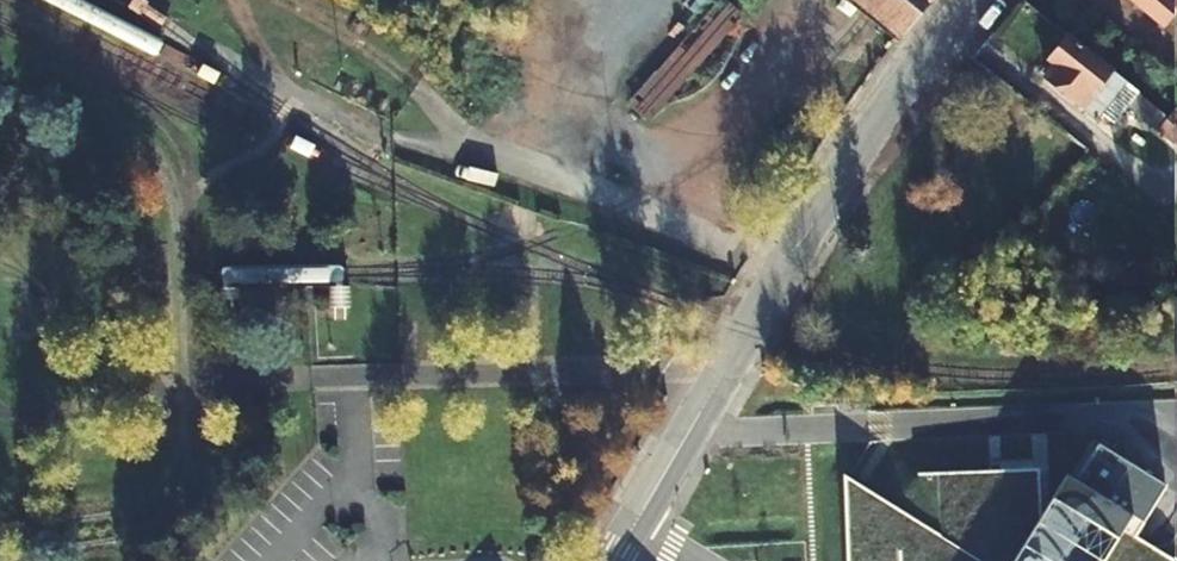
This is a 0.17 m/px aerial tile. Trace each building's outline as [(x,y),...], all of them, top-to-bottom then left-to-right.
[(899,42),(933,0),(848,0),(899,42)] [(1127,85),(1069,37),(1068,38),(1050,60),(1055,65),(1044,79),(1078,107),(1076,110),(1094,124),(1101,116),(1127,85)] [(1127,85),(1101,116),(1112,125),(1138,95),(1127,85)] [(1170,120),(1157,135),(1176,151),(1176,126),(1170,120)] [(231,268),(231,278),(243,278),(321,275),(349,277),(355,275),(354,266),(354,258),(231,261),(231,268)] [(1067,474),(1012,560),(1105,560),(1133,516),(1144,523),(1166,487),(1100,446),(1078,481),(1067,474)]
